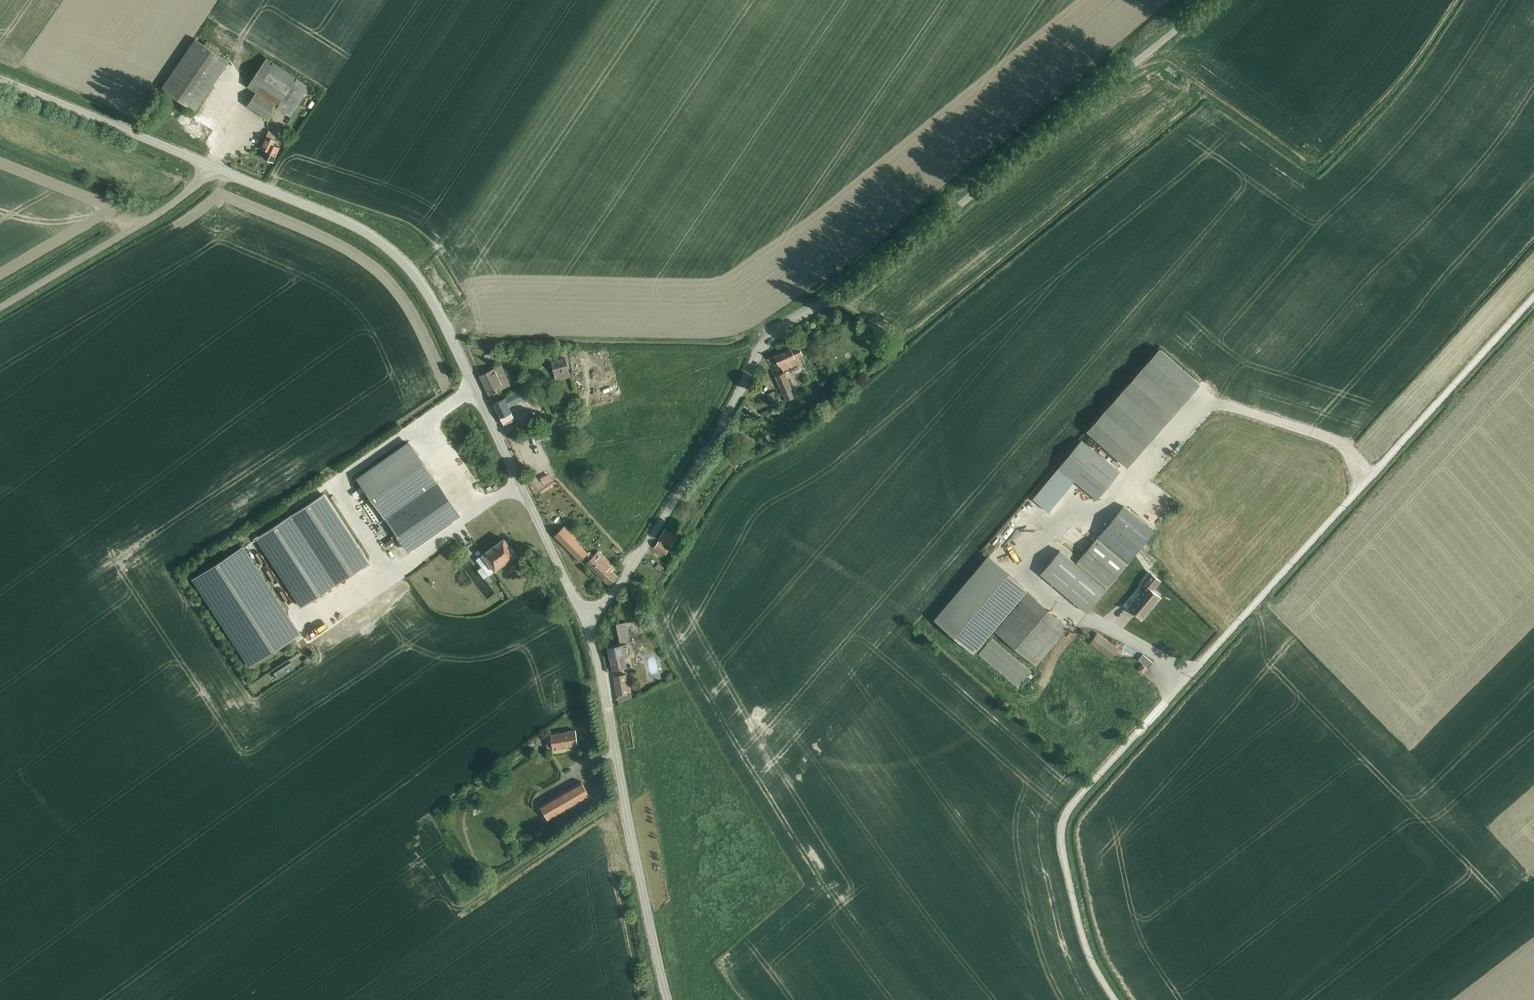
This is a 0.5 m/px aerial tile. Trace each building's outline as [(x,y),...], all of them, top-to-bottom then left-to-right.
[(195,112),(229,62),(195,39),(161,89),(195,112)] [(290,116),(310,87),(267,58),(247,86),(256,92),(247,106),(269,120),(277,107),(290,116)] [(308,112),(314,104),(310,102),(305,110),(308,112)] [(261,148),(266,151),(263,158),(273,162),(280,147),(274,145),(278,135),(269,131),(261,148)] [(799,358),(803,356),(799,346),(775,357),(779,367),(780,366),(783,371),(801,363),(799,358)] [(540,351),(530,353),(532,362),(542,360),(540,351)] [(565,359),(552,362),(555,374),(568,371),(565,359)] [(502,380),(506,378),(504,372),(499,374),(497,369),(480,377),(489,396),(506,388),(502,380)] [(798,387),(791,371),(784,374),(784,373),(776,377),(786,402),(794,398),(791,390),(798,387)] [(825,379),(818,384),(821,388),(828,383),(825,379)] [(768,395),(773,408),(779,405),(774,393),(768,395)] [(515,421),(511,413),(512,412),(505,398),(493,404),(500,418),(504,426),(515,421)] [(1060,469),(1100,501),(1123,474),(1083,441),(1060,469)] [(358,477),(409,551),(459,516),(408,442),(358,477)] [(544,484),(552,480),(548,472),(540,477),(544,484)] [(325,494),(291,516),(258,538),(302,605),(335,583),(369,561),(325,494)] [(1079,562),(1109,589),(1158,533),(1127,506),(1079,562)] [(383,537),(389,534),(384,524),(378,527),(383,537)] [(580,562),(585,557),(588,554),(585,551),(575,540),(576,539),(564,526),(554,536),(580,562)] [(658,542),(655,548),(666,555),(670,549),(669,549),(670,546),(671,547),(677,537),(665,530),(659,539),(661,541),(660,543),(658,542)] [(516,555),(504,539),(483,555),(495,571),(516,555)] [(243,546),(192,579),(250,667),(301,634),(243,546)] [(589,560),(587,563),(610,585),(617,577),(611,571),(612,570),(610,568),(612,565),(598,551),(593,556),(589,552),(588,554),(585,557),(589,560)] [(934,619),(973,653),(1026,589),(988,555),(934,619)] [(1043,576),(1088,614),(1106,593),(1061,555),(1043,576)] [(1131,609),(1144,621),(1164,599),(1155,591),(1162,582),(1154,575),(1139,591),(1144,594),(1131,609)] [(994,630),(1036,665),(1068,626),(1026,590),(994,630)] [(624,655),(628,654),(630,654),(627,645),(629,644),(627,635),(629,634),(627,623),(616,625),(621,646),(608,649),(613,671),(626,668),(624,655)] [(1093,639),(1109,654),(1115,646),(1099,632),(1093,639)] [(1143,662),(1139,668),(1145,672),(1153,660),(1143,653),(1139,660),(1143,662)] [(291,662),(274,673),(278,679),(294,668),(291,662)] [(613,677),(616,696),(629,694),(629,693),(631,693),(629,683),(630,683),(629,680),(627,680),(626,674),(613,677)] [(553,750),(578,745),(576,731),(550,735),(553,750)] [(549,821),(590,796),(582,782),(540,807),(549,821)]
